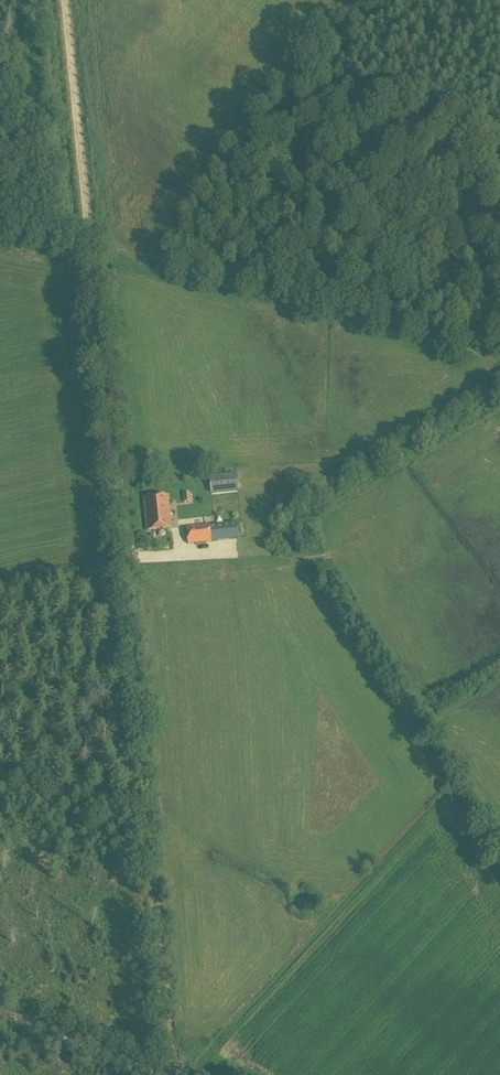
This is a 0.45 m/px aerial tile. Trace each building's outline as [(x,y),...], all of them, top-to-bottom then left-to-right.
[(237,473),(234,474),(209,476),(211,494),(239,491),(237,473)] [(184,502),(191,501),(191,492),(183,493),(184,502)] [(146,531),(172,528),(169,495),(143,497),(146,531)] [(236,521),(211,524),(213,539),(238,536),(236,521)] [(188,544),(212,542),(210,524),(186,527),(188,544)] [(208,555),(209,562),(220,559),(218,553),(208,555)]
